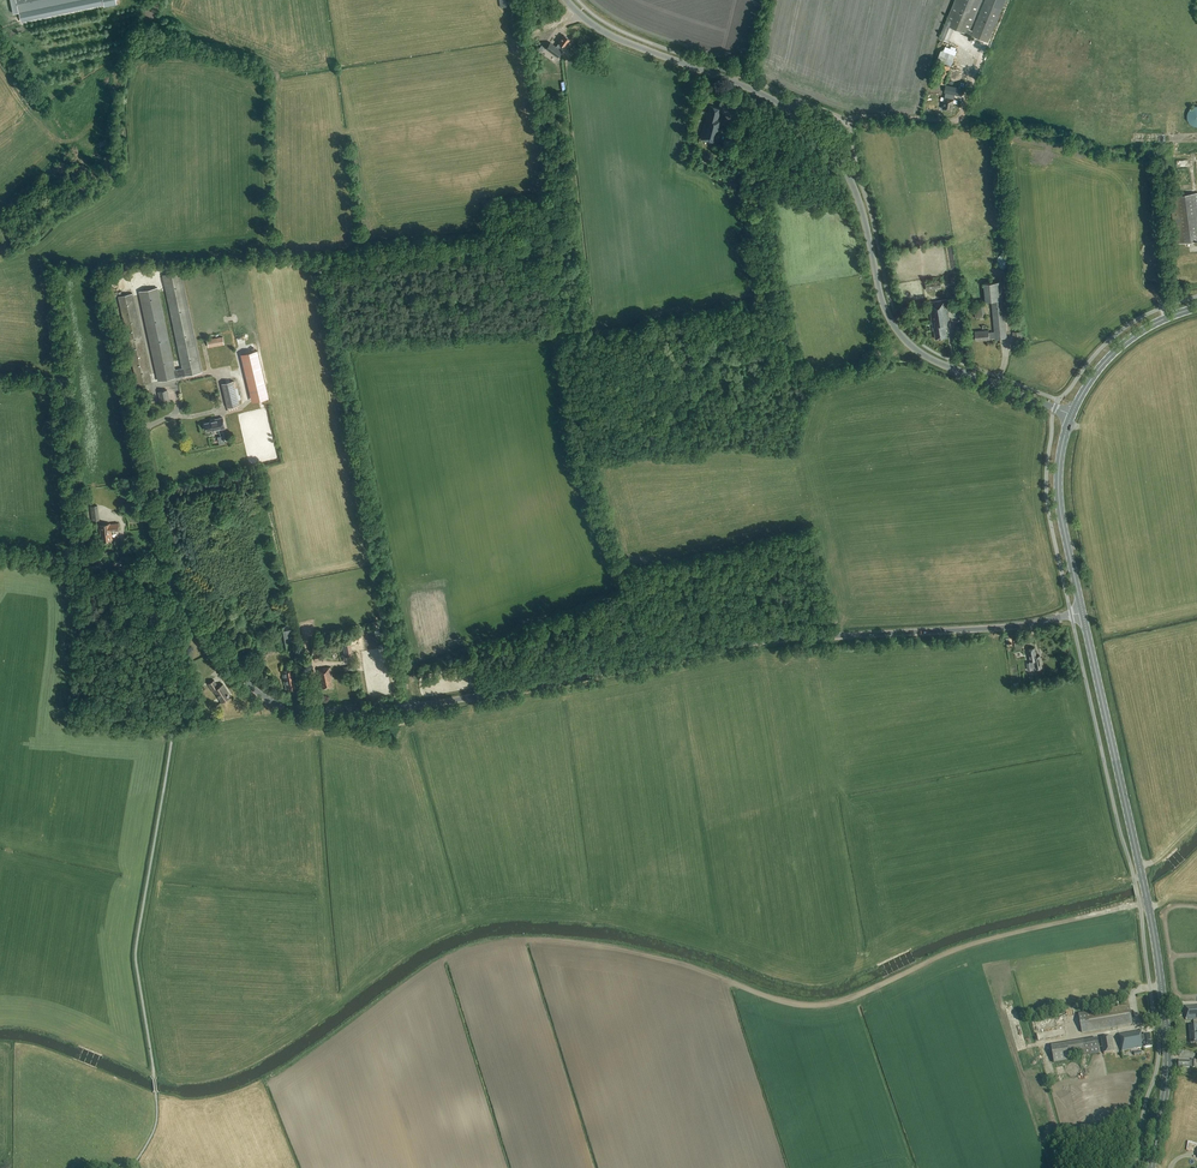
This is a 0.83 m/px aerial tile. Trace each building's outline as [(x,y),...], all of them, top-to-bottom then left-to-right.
[(14,13),(19,12),(21,22),(104,4),(104,7),(116,4),(115,0),(11,0),(14,13)] [(984,2),(972,31),(970,30),(983,0),(955,0),(939,38),(948,42),(954,29),(988,43),(1005,0),(985,0),(984,2)] [(550,42),(546,48),(558,57),(562,51),(560,50),(563,46),(565,47),(570,40),(564,35),(559,43),(556,47),(550,42)] [(955,54),(941,48),(937,61),(951,66),(955,54)] [(944,85),(950,66),(941,63),(935,81),(944,85)] [(951,110),(955,94),(961,96),(963,89),(946,85),(944,92),(946,93),(942,108),(951,110)] [(706,115),(699,139),(717,144),(723,119),(719,118),(721,109),(710,106),(707,115),(706,115)] [(1196,127),(1196,107),(1194,107),(1192,108),(1190,110),(1188,112),(1187,114),(1187,116),(1187,119),(1188,122),(1190,124),(1192,126),(1195,127),(1196,127)] [(1196,240),(1196,193),(1170,196),(1176,243),(1196,240)] [(999,257),(997,259),(997,261),(997,264),(999,266),(1001,268),(1003,269),(1006,269),(1008,268),(1010,266),(1011,264),(1012,261),(1011,259),(1010,257),(1008,255),(1006,254),(1003,254),(1001,255),(999,257)] [(139,291),(158,381),(202,372),(181,271),(162,275),(182,368),(175,370),(158,288),(139,291)] [(940,280),(925,282),(927,291),(941,288),(940,280)] [(995,338),(1007,337),(1002,282),(984,283),(985,301),(992,300),(995,332),(988,332),(988,330),(975,331),(976,340),(989,339),(989,338),(995,337),(995,338)] [(133,294),(118,297),(137,386),(151,383),(133,294)] [(936,339),(947,337),(946,327),(950,327),(946,300),(929,302),(933,329),(930,329),(930,328),(926,328),(927,331),(934,330),(936,339)] [(984,317),(983,305),(974,306),(975,318),(984,317)] [(223,345),(222,337),(207,340),(208,347),(223,345)] [(269,398),(259,349),(242,353),(252,401),(269,398)] [(222,383),(227,407),(239,404),(234,381),(222,383)] [(167,390),(159,392),(161,402),(169,400),(167,390)] [(210,422),(205,423),(205,425),(204,425),(205,429),(206,429),(206,431),(216,428),(217,430),(225,428),(222,417),(210,420),(210,422)] [(99,520),(97,506),(90,507),(91,521),(99,520)] [(102,541),(113,540),(112,532),(119,531),(119,523),(110,524),(110,523),(99,524),(101,538),(102,537),(102,541)] [(284,648),(290,647),(287,632),(292,631),(291,625),(279,627),(284,648)] [(350,641),(342,643),(345,657),(354,656),(350,641)] [(1022,649),(1020,642),(1014,643),(1015,650),(1022,649)] [(325,658),(323,651),(320,652),(319,647),(313,649),(315,660),(325,658)] [(1027,650),(1030,662),(1030,663),(1027,664),(1028,671),(1032,670),(1031,667),(1035,666),(1036,669),(1042,668),(1039,656),(1036,656),(1034,648),(1027,650)] [(333,679),(330,667),(317,670),(319,681),(321,681),(322,688),(333,685),(331,679),(333,679)] [(295,682),(296,682),(293,668),(282,670),(286,689),(296,686),(295,682)] [(214,680),(208,685),(213,692),(214,691),(221,702),(231,696),(223,684),(219,687),(214,680)] [(1081,1032),(1133,1024),(1130,1005),(1078,1014),(1081,1032)] [(1196,1018),(1196,1006),(1185,1007),(1186,1019),(1196,1018)] [(1189,1026),(1190,1044),(1196,1043),(1196,1025),(1189,1026)] [(1141,1031),(1119,1035),(1122,1051),(1144,1047),(1144,1048),(1152,1047),(1150,1035),(1142,1036),(1141,1031)] [(1111,1036),(1101,1038),(1104,1053),(1114,1051),(1111,1036)] [(1067,1043),(1051,1046),(1054,1063),(1070,1060),(1070,1058),(1100,1053),(1099,1050),(1097,1038),(1067,1043)] [(1072,1061),(1068,1073),(1079,1076),(1082,1064),(1072,1061)]
